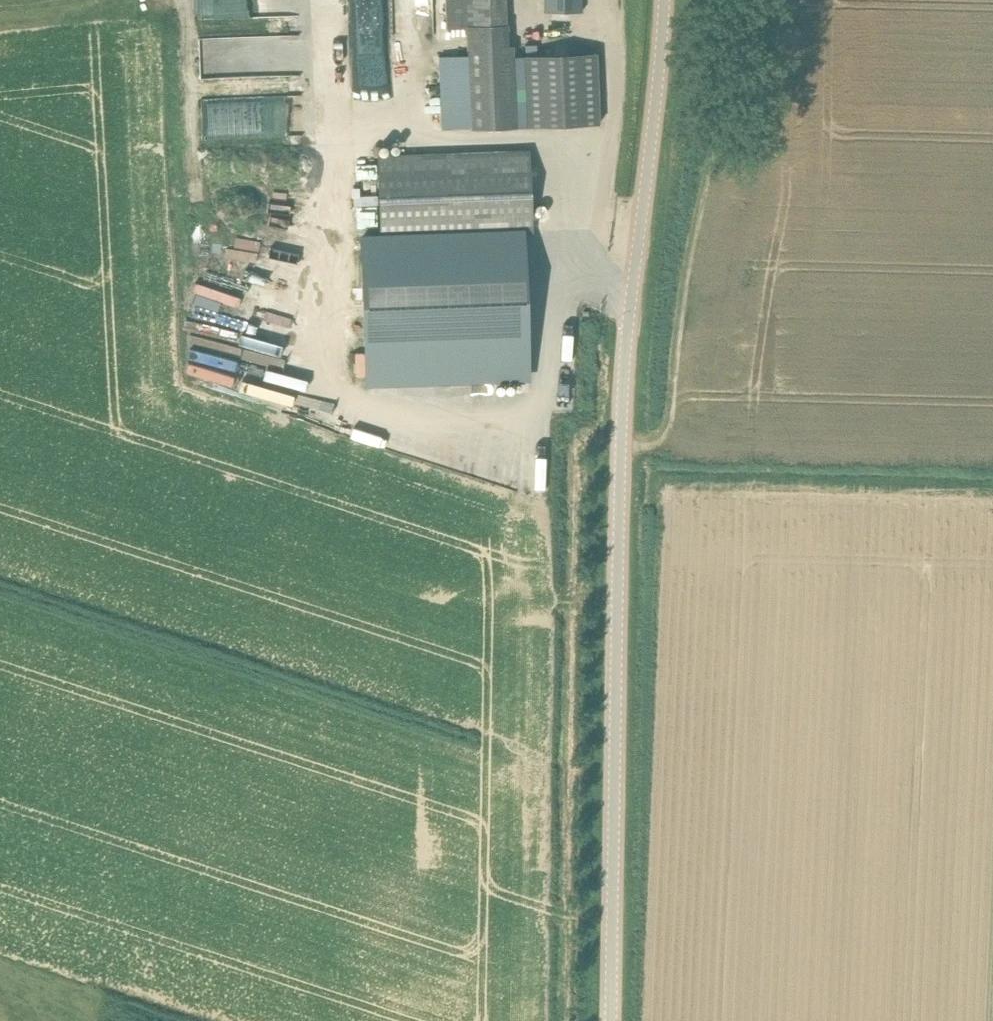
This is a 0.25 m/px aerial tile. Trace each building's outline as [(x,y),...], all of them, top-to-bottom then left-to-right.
[(190,15),(208,14),(208,0),(189,0),(190,15)] [(394,20),(434,20),(434,0),(394,0),(394,20)] [(472,130),(516,128),(516,127),(599,124),(596,53),(510,57),(507,0),(447,0),(449,28),(468,27),(469,56),(472,127),(472,130)] [(562,12),(582,12),(582,0),(545,0),(545,12),(562,12)] [(207,71),(298,73),(299,44),(207,43),(207,71)] [(472,127),(469,56),(439,57),(442,128),(472,127)] [(202,136),(307,135),(307,98),(201,100),(202,136)] [(529,152),(378,157),(381,237),(524,232),(525,232),(532,232),(529,152)] [(305,209),(304,164),(287,164),(287,156),(272,157),(274,210),(305,209)] [(262,220),(262,232),(287,234),(288,221),(262,220)] [(360,238),(365,384),(530,379),(525,232),(524,232),(381,237),(360,238)]
